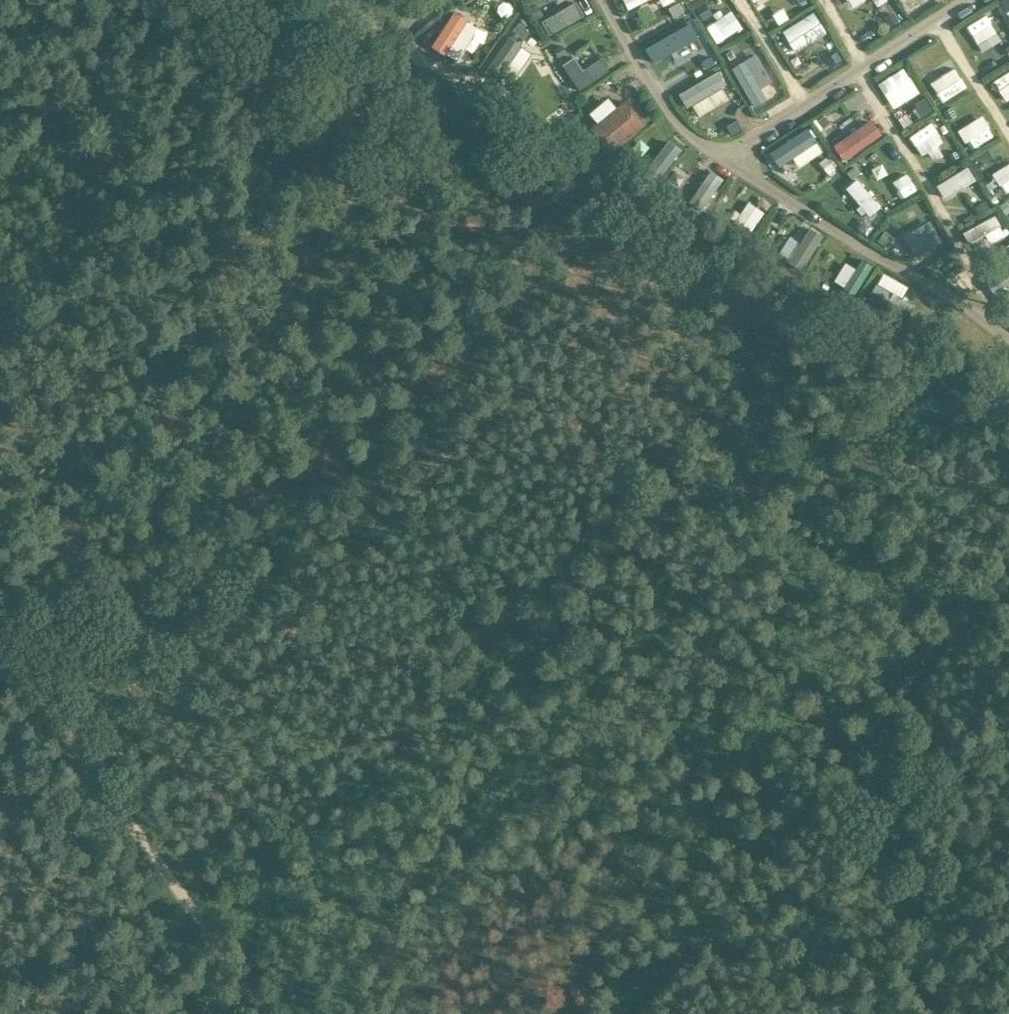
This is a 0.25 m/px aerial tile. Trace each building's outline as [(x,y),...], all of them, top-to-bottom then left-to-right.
[(935,0),(905,0),(914,14),(935,0)] [(547,33),(585,17),(579,1),(541,17),(547,33)] [(679,2),(669,8),(674,17),(684,11),(679,2)] [(538,3),(530,8),(536,19),(544,15),(538,3)] [(457,60),(479,25),(453,8),(431,43),(457,60)] [(709,22),(720,40),(741,28),(730,9),(709,22)] [(794,51),(826,32),(813,10),(781,30),(794,51)] [(897,12),(887,17),(892,27),(902,21),(897,12)] [(985,13),(966,25),(983,51),(1001,40),(985,13)] [(691,22),(654,39),(666,65),(693,52),(687,39),(697,34),(691,22)] [(520,23),(513,30),(523,39),(530,31),(520,23)] [(501,74),(522,42),(509,34),(488,66),(501,74)] [(521,45),(503,74),(512,80),(531,51),(521,45)] [(562,45),(555,49),(559,56),(566,52),(562,45)] [(704,46),(695,51),(699,59),(708,54),(704,46)] [(732,50),(726,53),(730,60),(736,57),(732,50)] [(837,50),(828,57),(835,68),(845,62),(837,50)] [(768,97),(761,85),(771,79),(755,52),(730,67),(754,105),(768,97)] [(600,57),(583,69),(574,56),(562,64),(579,90),(609,70),(600,57)] [(677,87),(709,67),(704,59),(672,78),(677,87)] [(926,73),(942,101),(967,87),(950,59),(926,73)] [(678,91),(693,118),(729,98),(721,84),(727,81),(720,68),(678,91)] [(905,68),(880,81),(893,107),(918,94),(905,68)] [(1006,100),(1008,98),(1008,70),(993,80),(1006,100)] [(599,120),(616,104),(609,96),(591,111),(599,120)] [(626,99),(591,128),(611,153),(647,124),(626,99)] [(927,100),(920,104),(924,112),(932,107),(927,100)] [(983,113),(958,128),(971,150),(996,136),(983,113)] [(825,115),(817,121),(822,128),(830,122),(825,115)] [(844,160),(883,134),(871,117),(832,144),(844,160)] [(737,119),(727,126),(732,134),(743,128),(737,119)] [(926,123),(909,135),(923,154),(940,143),(926,123)] [(793,157),(799,166),(823,150),(807,125),(767,151),(777,167),(793,157)] [(660,181),(682,147),(667,137),(645,171),(660,181)] [(627,153),(619,162),(633,173),(640,164),(627,153)] [(828,158),(821,163),(830,174),(836,168),(828,158)] [(1004,192),(1008,189),(1008,162),(992,172),(1004,192)] [(967,163),(934,182),(943,197),(976,178),(967,163)] [(692,202),(708,209),(723,174),(707,167),(692,202)] [(855,167),(848,172),(853,178),(860,173),(855,167)] [(899,199),(918,190),(908,169),(889,178),(899,199)] [(870,215),(883,204),(857,176),(844,187),(870,215)] [(670,183),(662,194),(672,201),(679,189),(670,183)] [(991,198),(976,208),(981,215),(996,206),(991,198)] [(997,213),(961,230),(968,243),(987,234),(991,242),(1007,235),(997,213)] [(900,236),(915,261),(945,243),(930,218),(900,236)] [(797,239),(793,235),(779,250),(798,267),(826,237),(811,223),(797,239)] [(887,231),(879,241),(887,248),(895,238),(887,231)] [(852,298),(874,264),(862,256),(855,266),(845,260),(830,283),(852,298)] [(883,271),(877,281),(902,294),(907,285),(883,271)] [(878,281),(872,290),(895,307),(902,298),(878,281)] [(1008,298),(1008,283),(999,289),(1005,300),(1008,298)]
